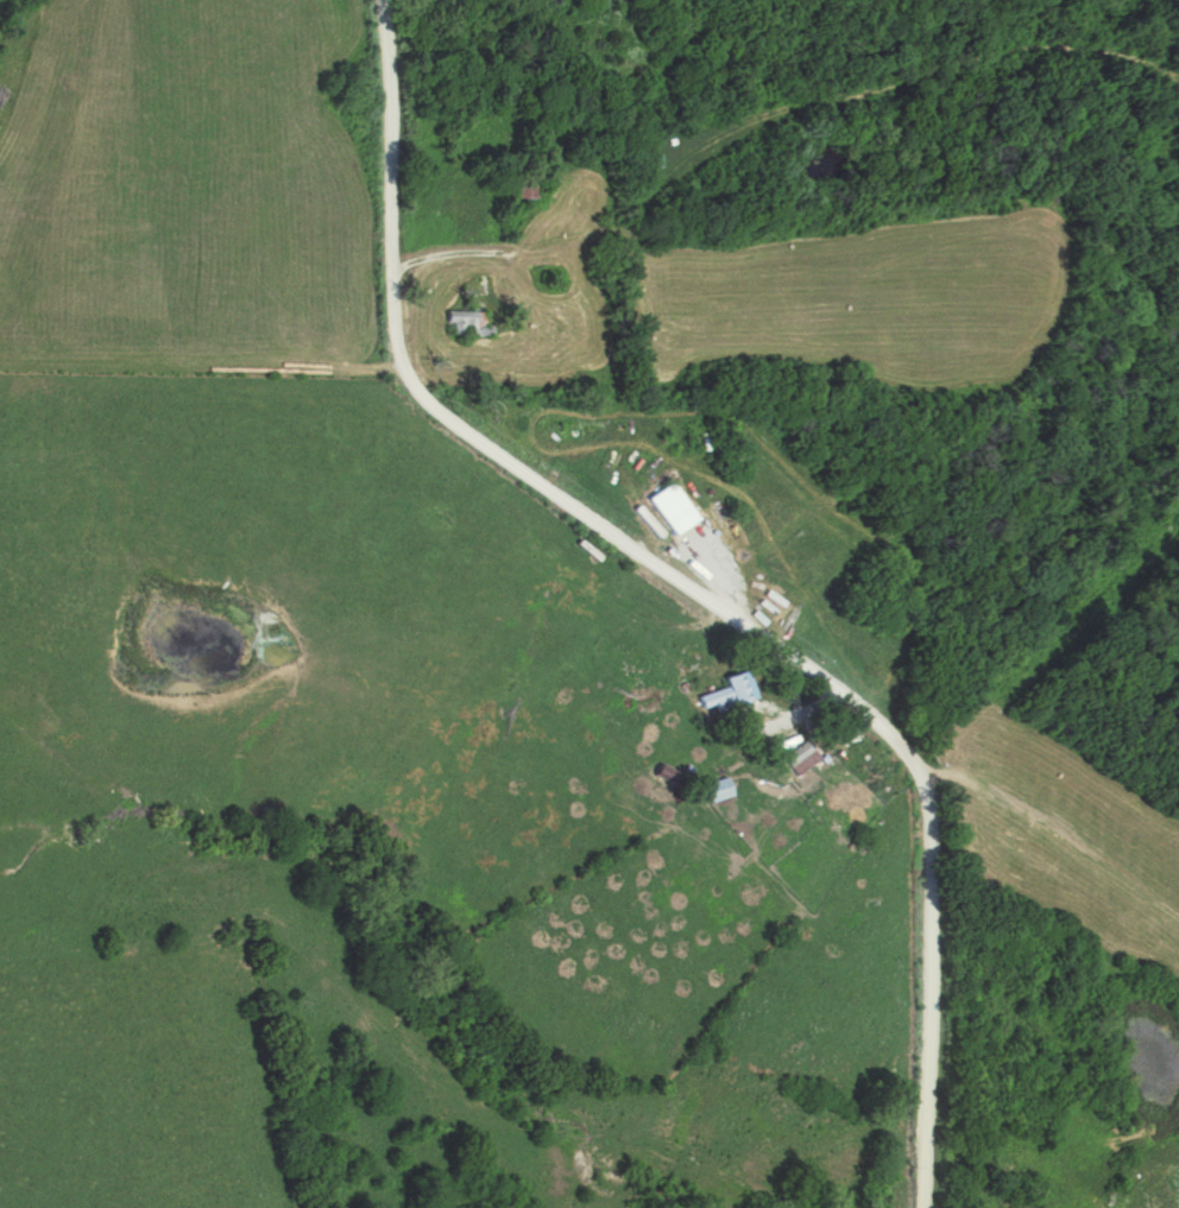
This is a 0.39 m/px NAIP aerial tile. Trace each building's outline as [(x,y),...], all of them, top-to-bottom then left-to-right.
[(534,204),(534,177),(509,177),(509,204),(534,204)] [(487,334),(487,327),(477,327),(477,312),(443,312),(443,334),(487,334)] [(696,519),(668,481),(643,499),(671,537),(696,519)] [(718,678),(721,686),(693,695),(698,707),(708,704),(711,712),(743,701),(733,673),(718,678)] [(791,776),(815,759),(801,738),(776,756),(791,776)] [(834,823),(856,789),(833,774),(811,809),(834,823)]
